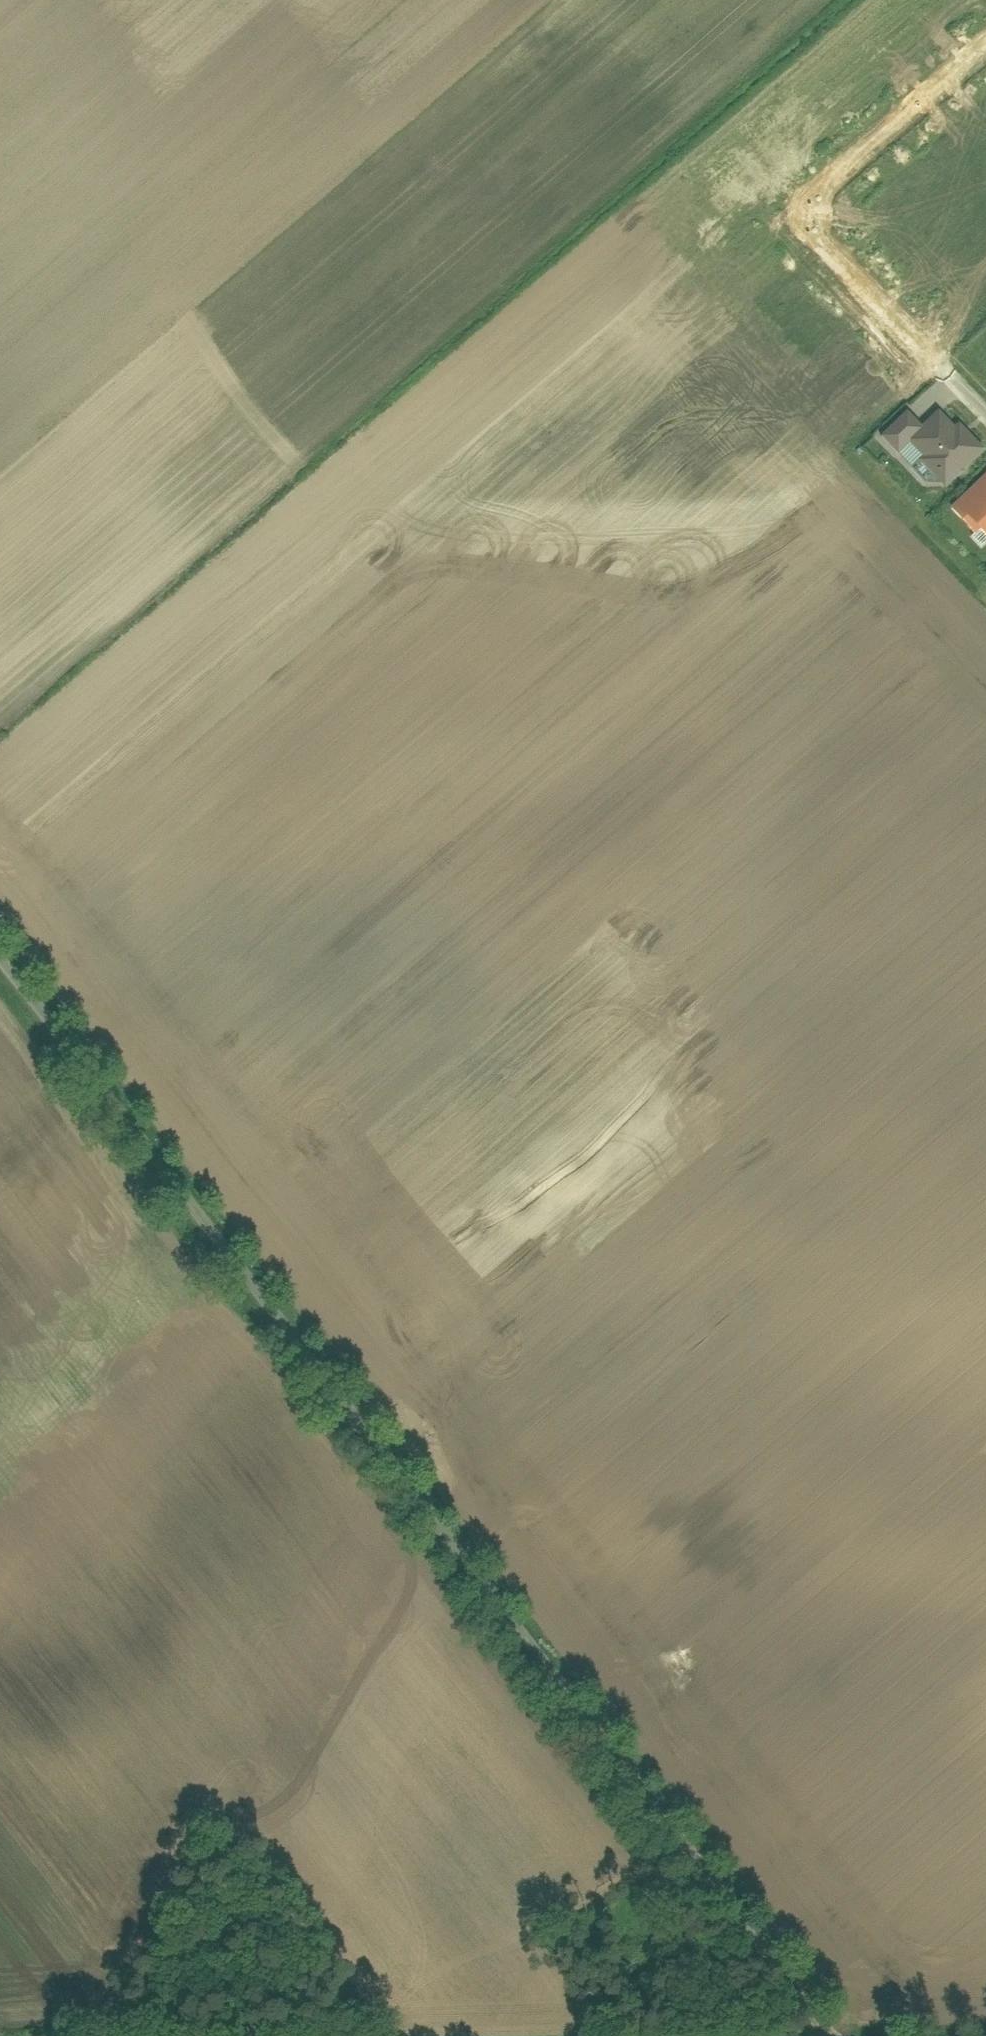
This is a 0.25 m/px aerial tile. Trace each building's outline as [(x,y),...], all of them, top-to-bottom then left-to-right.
[(889,434),(932,480),(939,474),(951,487),(985,456),(985,443),(965,420),(961,424),(947,409),(929,425),(915,410),(889,434)] [(955,507),(985,540),(985,478),(955,507)]
